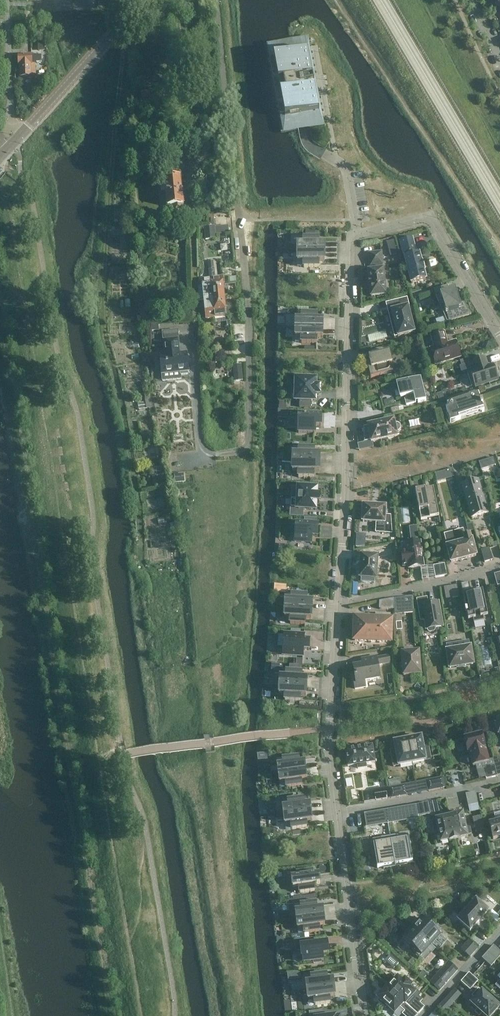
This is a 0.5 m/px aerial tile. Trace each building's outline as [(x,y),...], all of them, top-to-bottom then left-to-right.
[(285,117),(287,131),(322,124),(306,39),(272,45),(274,58),(272,59),(274,70),(272,70),(275,83),(279,82),(281,94),(277,94),(279,107),(281,107),(283,117),(285,117)] [(31,76),(36,76),(35,65),(36,64),(36,62),(41,62),(41,55),(19,56),(19,65),(20,65),(21,77),(31,77),(31,76)] [(173,215),(184,214),(183,205),(184,205),(182,193),(180,179),(165,181),(168,207),(172,206),(173,215)] [(205,226),(205,238),(216,238),(215,232),(230,233),(229,225),(205,226)] [(304,243),(298,243),(298,252),(325,252),(325,243),(319,243),(319,237),(304,237),(304,243)] [(400,241),(403,253),(416,250),(412,238),(400,241)] [(396,239),(388,240),(390,255),(398,253),(396,239)] [(325,252),(298,252),(297,261),(303,261),(303,267),(319,267),(319,261),(325,261),(325,252)] [(370,287),(371,297),(386,295),(383,269),(381,269),(381,265),(383,265),(381,252),(369,253),(370,266),(372,266),(372,270),(368,271),(369,280),(368,280),(369,282),(370,286),(369,286),(369,287),(370,287)] [(419,254),(405,258),(411,283),(426,279),(424,271),(424,270),(424,269),(425,269),(424,263),(422,263),(422,262),(421,263),(419,254)] [(203,279),(205,298),(224,296),(222,277),(215,278),(214,269),(209,270),(210,278),(203,279)] [(434,290),(447,323),(471,315),(457,290),(450,292),(448,286),(449,286),(449,285),(434,290)] [(224,296),(205,298),(207,318),(215,317),(215,323),(226,322),(227,326),(231,326),(230,321),(229,315),(226,316),(224,296)] [(406,298),(386,303),(394,337),(414,332),(407,307),(409,307),(406,298)] [(317,313),(302,313),(302,319),(296,319),(296,328),(323,328),(323,320),(317,319),(317,313)] [(323,328),(296,328),(296,337),(302,337),(301,343),(316,343),(317,337),(323,337),(323,328)] [(165,355),(160,356),(162,380),(181,379),(181,375),(188,374),(188,370),(189,370),(187,356),(182,357),(182,354),(179,354),(177,331),(163,332),(165,355)] [(444,332),(431,336),(435,347),(431,349),(436,364),(460,357),(456,341),(446,344),(445,340),(446,340),(444,332)] [(38,341),(40,354),(47,353),(46,340),(42,341),(38,341)] [(391,373),(393,372),(391,364),(392,364),(389,354),(392,353),(390,345),(371,350),(372,357),(369,358),(370,363),(367,363),(371,378),(383,375),(384,377),(391,375),(391,373)] [(475,386),(497,379),(493,365),(488,367),(485,358),(473,362),(476,371),(471,372),(475,386)] [(242,364),(233,365),(234,382),(243,381),(242,364)] [(421,378),(399,383),(403,397),(406,397),(406,399),(404,399),(406,405),(426,400),(421,378)] [(316,380),(296,379),(295,400),(300,400),(300,407),(311,408),(311,401),(315,401),(316,394),(320,394),(320,387),(316,387),(316,380)] [(447,404),(449,404),(449,406),(451,407),(446,409),(449,417),(448,419),(449,421),(451,422),(453,422),(454,422),(456,420),(460,419),(461,418),(459,419),(458,417),(483,408),(482,405),(483,405),(483,404),(482,401),(481,401),(480,397),(468,401),(467,397),(447,404)] [(314,416),(314,413),(306,413),(306,415),(299,415),(298,433),(315,433),(315,427),(321,427),(321,416),(314,416)] [(371,441),(371,442),(397,436),(396,432),(400,431),(401,429),(400,425),(398,424),(395,424),(394,419),(367,425),(367,426),(363,427),(364,443),(371,441)] [(149,455),(159,453),(157,445),(148,447),(149,455)] [(293,453),(293,462),(320,463),(320,454),(314,454),(314,448),(299,447),(299,448),(294,448),(293,453)] [(320,463),(293,462),(293,471),(299,471),(298,477),(313,477),(314,471),(320,472),(320,463)] [(437,480),(455,477),(454,469),(436,471),(437,480)] [(462,484),(472,518),(488,513),(478,480),(462,484)] [(317,496),(317,488),(298,487),(296,508),(291,508),(290,516),(303,517),(304,509),(316,510),(316,502),(319,503),(320,496),(319,496),(317,496)] [(434,489),(416,492),(421,520),(439,516),(440,523),(434,489)] [(364,505),(363,521),(376,522),(375,532),(384,533),(392,533),(390,516),(385,515),(386,506),(364,505)] [(317,519),(304,518),(304,524),(296,524),(295,541),(311,542),(312,536),(318,537),(319,525),(316,525),(317,519)] [(447,546),(451,562),(476,556),(472,540),(471,540),(469,534),(468,535),(465,536),(464,536),(463,529),(445,534),(448,546),(447,546)] [(75,534),(77,547),(84,546),(82,533),(78,534),(75,534)] [(406,551),(401,552),(403,567),(408,566),(409,568),(424,567),(420,542),(406,544),(406,551)] [(361,556),(360,578),(362,578),(362,582),(374,582),(374,579),(376,579),(377,557),(396,554),(392,544),(374,551),(374,556),(361,556)] [(481,551),(485,562),(492,560),(489,548),(481,551)] [(445,564),(433,566),(435,578),(447,576),(445,564)] [(469,582),(461,584),(468,619),(473,618),(474,622),(484,620),(483,614),(487,613),(483,590),(471,592),(469,582)] [(450,586),(452,597),(459,596),(457,585),(450,586)] [(286,599),(285,608),(312,610),(313,601),(307,601),(307,595),(292,594),(292,600),(286,599)] [(413,610),(412,597),(400,598),(401,611),(413,610)] [(427,598),(417,599),(421,620),(425,620),(426,629),(427,629),(428,631),(430,633),(434,632),(436,630),(435,627),(443,626),(438,602),(428,603),(427,598)] [(394,599),(380,601),(379,609),(394,609),(394,599)] [(312,610),(285,608),(285,617),(291,617),(290,623),(305,624),(306,618),(312,619),(312,610)] [(355,640),(391,642),(392,620),(390,620),(391,615),(376,614),(376,619),(356,619),(355,640)] [(309,650),(310,641),(304,640),(304,634),(284,633),(284,635),(278,635),(277,647),(283,647),(283,655),(303,656),(303,650),(309,650)] [(488,644),(482,645),(484,664),(490,663),(488,644)] [(470,647),(447,651),(450,668),(473,664),(470,647)] [(404,675),(421,674),(419,652),(402,653),(403,660),(400,661),(400,667),(403,667),(404,675)] [(389,654),(376,657),(362,659),(363,665),(354,667),(356,680),(354,681),(355,688),(365,687),(364,681),(380,678),(378,665),(390,663),(389,654)] [(280,676),(280,685),(307,687),(307,678),(301,678),(302,672),(287,671),(286,677),(280,676)] [(307,687),(280,685),(279,694),(285,694),(285,700),(300,701),(300,695),(306,695),(307,687)] [(482,734),(464,739),(468,752),(470,752),(473,765),(489,761),(482,734)] [(410,739),(408,739),(412,763),(431,760),(428,746),(423,747),(422,737),(419,737),(417,736),(412,737),(410,739)] [(412,763),(408,739),(405,740),(403,738),(398,739),(396,742),(394,742),(396,752),(391,753),(394,767),(412,763)] [(346,749),(348,766),(358,765),(358,769),(366,767),(366,763),(375,762),(373,745),(346,749)] [(107,749),(109,762),(117,761),(115,748),(111,749),(107,749)] [(298,756),(278,759),(278,765),(279,774),(306,770),(305,762),(299,762),(298,756)] [(483,768),(486,779),(497,776),(495,765),(483,768)] [(306,770),(279,774),(280,782),(286,782),(287,788),(302,786),(301,780),(307,779),(306,770)] [(427,781),(428,791),(445,788),(443,778),(427,781)] [(405,785),(389,788),(391,798),(407,795),(405,785)] [(385,788),(374,789),(376,800),(387,799),(385,788)] [(466,794),(468,806),(478,804),(476,792),(466,794)] [(283,807),(284,815),(311,812),(310,803),(304,804),(303,798),(288,800),(289,806),(283,807)] [(416,805),(419,817),(430,814),(427,803),(416,805)] [(415,805),(386,810),(388,822),(417,817),(415,805)] [(386,810),(364,814),(366,814),(368,825),(387,822),(387,824),(388,824),(388,822),(386,810)] [(311,812),(284,815),(285,824),(286,824),(286,830),(292,829),(307,827),(306,821),(312,821),(311,812)] [(471,834),(469,826),(466,826),(463,813),(449,816),(455,840),(460,839),(468,837),(468,835),(471,834)] [(455,840),(449,816),(436,819),(436,820),(432,821),(434,829),(438,828),(441,843),(449,841),(455,840)] [(483,831),(481,816),(473,818),(476,832),(483,831)] [(489,823),(493,839),(499,838),(499,821),(489,823)] [(399,835),(390,836),(395,865),(399,864),(400,866),(407,865),(407,863),(413,862),(413,861),(411,862),(407,839),(400,840),(399,835)] [(390,836),(381,838),(382,843),(376,844),(379,867),(377,867),(377,868),(384,867),(384,869),(391,868),(391,866),(395,865),(390,836)] [(312,870),(297,872),(298,878),(292,878),(293,888),(299,887),(300,893),(315,891),(321,890),(319,875),(313,876),(312,870)] [(458,920),(470,931),(489,911),(476,900),(458,920)] [(297,920),(298,919),(324,916),(323,908),(317,908),(316,902),(301,904),(296,905),(296,911),(297,920)] [(324,916),(298,919),(297,920),(298,928),(299,934),(305,933),(320,932),(319,926),(325,925),(324,916)] [(422,918),(413,929),(431,945),(440,935),(422,918)] [(413,929),(404,939),(414,948),(412,950),(420,958),(427,950),(431,953),(435,949),(413,929)] [(313,945),(312,939),(295,941),(296,951),(301,950),(302,957),(303,957),(304,963),(314,961),(314,963),(322,962),(321,960),(324,960),(323,954),(329,953),(328,943),(313,945)] [(470,958),(478,948),(469,940),(461,949),(470,958)] [(499,957),(499,952),(494,946),(488,952),(497,960),(499,957)] [(497,960),(488,952),(482,958),(491,967),(497,960)] [(449,962),(430,983),(439,991),(458,970),(449,962)] [(299,971),(289,973),(290,979),(300,978),(299,971)] [(470,990),(478,981),(469,973),(461,982),(470,990)] [(306,982),(307,991),(334,987),(333,979),(327,979),(326,974),(311,975),(312,981),(306,982)] [(398,978),(389,988),(418,1014),(425,1008),(420,1003),(423,1000),(419,997),(421,994),(411,985),(405,980),(403,983),(398,978)] [(334,987),(307,991),(308,1000),(314,999),(315,1005),(330,1003),(329,997),(335,996),(334,987)] [(378,998),(380,999),(378,1001),(385,1008),(387,1006),(395,1013),(400,1007),(405,1012),(402,1014),(404,1015),(417,1015),(418,1015),(387,987),(378,998)] [(456,988),(440,1005),(446,1011),(462,994),(456,988)] [(499,1007),(482,991),(479,988),(472,996),(475,999),(471,1003),(478,1009),(475,1012),(479,1015),(480,1015),(482,1013),(485,1015),(491,1015),(499,1007)]
